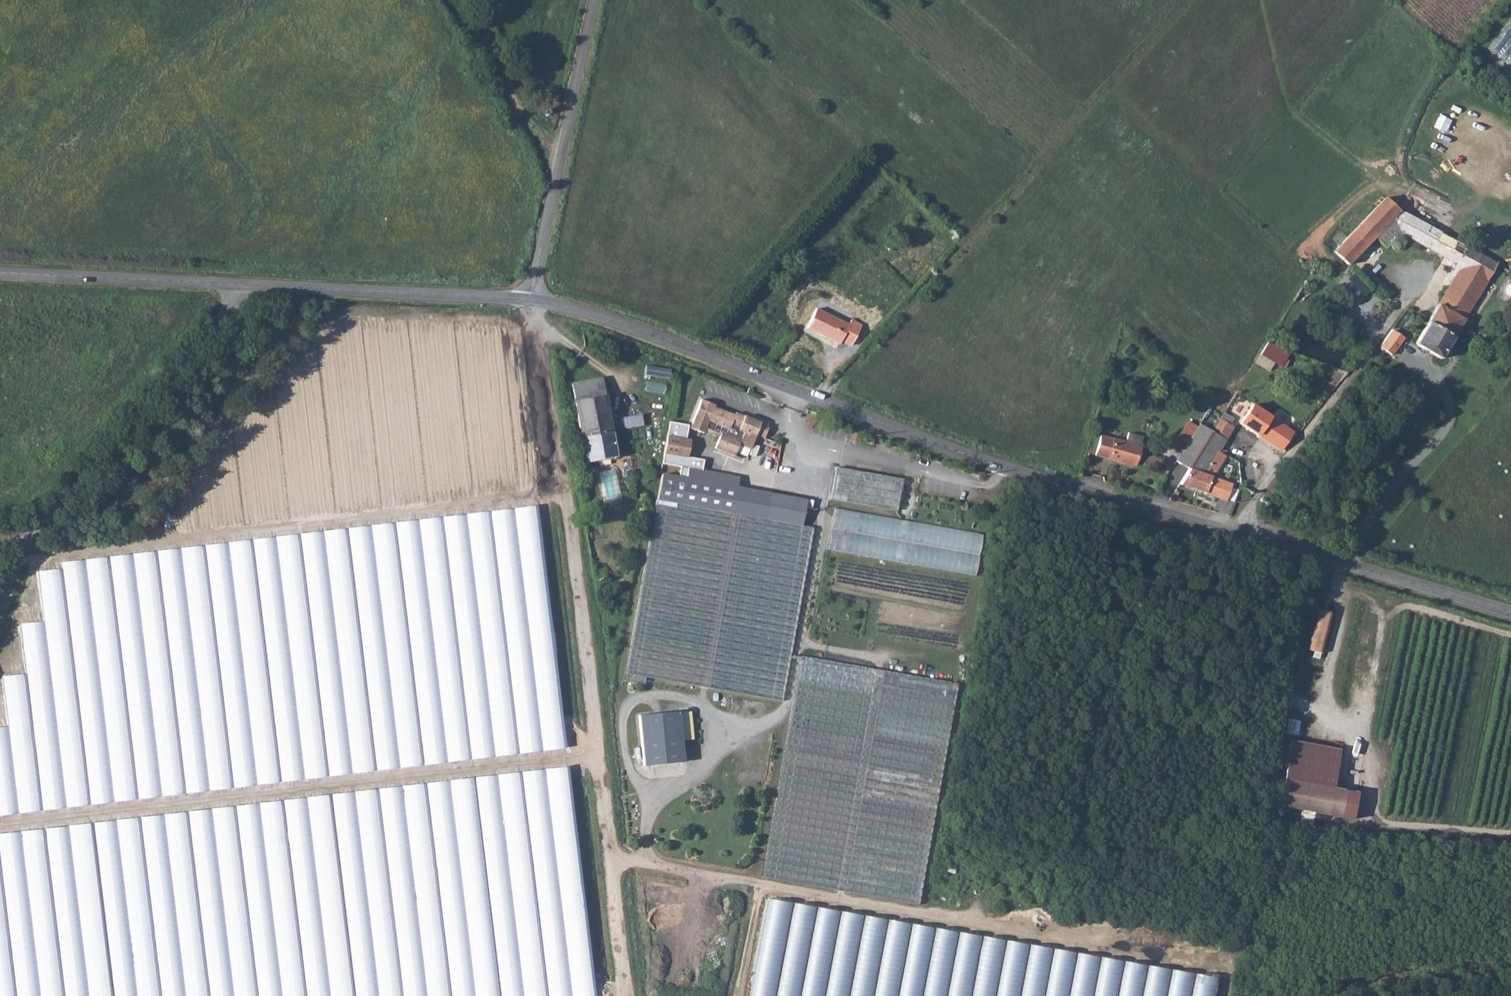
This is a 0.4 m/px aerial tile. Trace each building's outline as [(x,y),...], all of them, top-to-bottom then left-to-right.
[(1489,47),(1510,66),(1510,22),(1489,47)] [(1333,252),(1348,265),(1374,236),(1386,247),(1399,233),(1459,267),(1427,321),(1453,335),(1495,264),(1454,241),(1382,200),(1333,252)] [(817,309),(808,328),(839,342),(841,339),(852,344),(861,325),(849,320),(848,323),(817,309)] [(1453,335),(1427,321),(1426,324),(1414,343),(1440,358),(1453,335)] [(1379,345),(1378,347),(1390,355),(1394,349),(1395,350),(1398,345),(1397,344),(1402,338),(1390,330),(1379,345)] [(1266,347),(1262,354),(1281,365),(1285,359),(1266,347)] [(645,375),(670,377),(671,368),(646,366),(645,375)] [(580,441),(610,436),(597,377),(568,384),(580,441)] [(711,406),(697,400),(686,429),(699,435),(701,429),(716,435),(710,449),(730,457),(734,446),(746,450),(752,436),(760,440),(765,428),(731,414),(730,417),(710,408),(711,406)] [(1253,404),(1241,422),(1279,449),(1292,431),(1253,404)] [(618,429),(644,425),(642,413),(616,417),(618,429)] [(1219,419),(1211,432),(1225,440),(1233,426),(1219,419)] [(1211,432),(1189,467),(1203,473),(1217,450),(1218,451),(1225,440),(1211,432)] [(1101,435),(1095,455),(1132,465),(1137,445),(1101,435)] [(580,441),(585,465),(598,463),(597,459),(614,456),(610,436),(580,441)] [(858,439),(856,444),(865,448),(867,443),(858,439)] [(683,477),(660,472),(656,498),(725,511),(730,486),(709,482),(697,479),(699,469),(685,467),(683,477)] [(1189,467),(1179,483),(1225,500),(1231,489),(1237,488),(1237,485),(1236,485),(1234,486),(1203,473),(1189,467)] [(711,472),(699,469),(697,479),(709,482),(711,472)] [(896,480),(827,469),(822,500),(891,510),(896,480)] [(732,476),(711,472),(709,482),(730,486),(732,476)] [(118,489),(123,482),(116,476),(110,483),(118,489)] [(761,492),(730,486),(725,511),(756,517),(761,492)] [(807,500),(761,492),(756,517),(799,525),(802,512),(804,513),(807,500)] [(643,682),(780,704),(808,527),(799,525),(756,517),(725,511),(656,498),(622,684),(642,687),(643,682)] [(565,748),(537,508),(59,565),(60,571),(37,574),(42,623),(20,626),(25,676),(2,678),(8,728),(0,729),(0,818),(565,748)] [(976,532),(828,510),(822,552),(970,574),(976,532)] [(1330,612),(1315,609),(1306,650),(1321,653),(1330,612)] [(953,688),(797,660),(761,882),(918,910),(953,688)] [(678,713),(638,717),(642,767),(683,763),(681,742),(692,740),(690,713),(678,714),(678,713)] [(1289,740),(1276,805),(1329,815),(1333,794),(1330,794),(1331,788),(1338,749),(1289,740)] [(584,905),(567,767),(137,820),(0,836),(0,995),(594,995),(584,905)] [(1331,788),(1330,794),(1333,794),(1329,815),(1350,819),(1355,792),(1331,788)] [(1214,978),(767,901),(751,995),(1211,995),(1214,978)]
